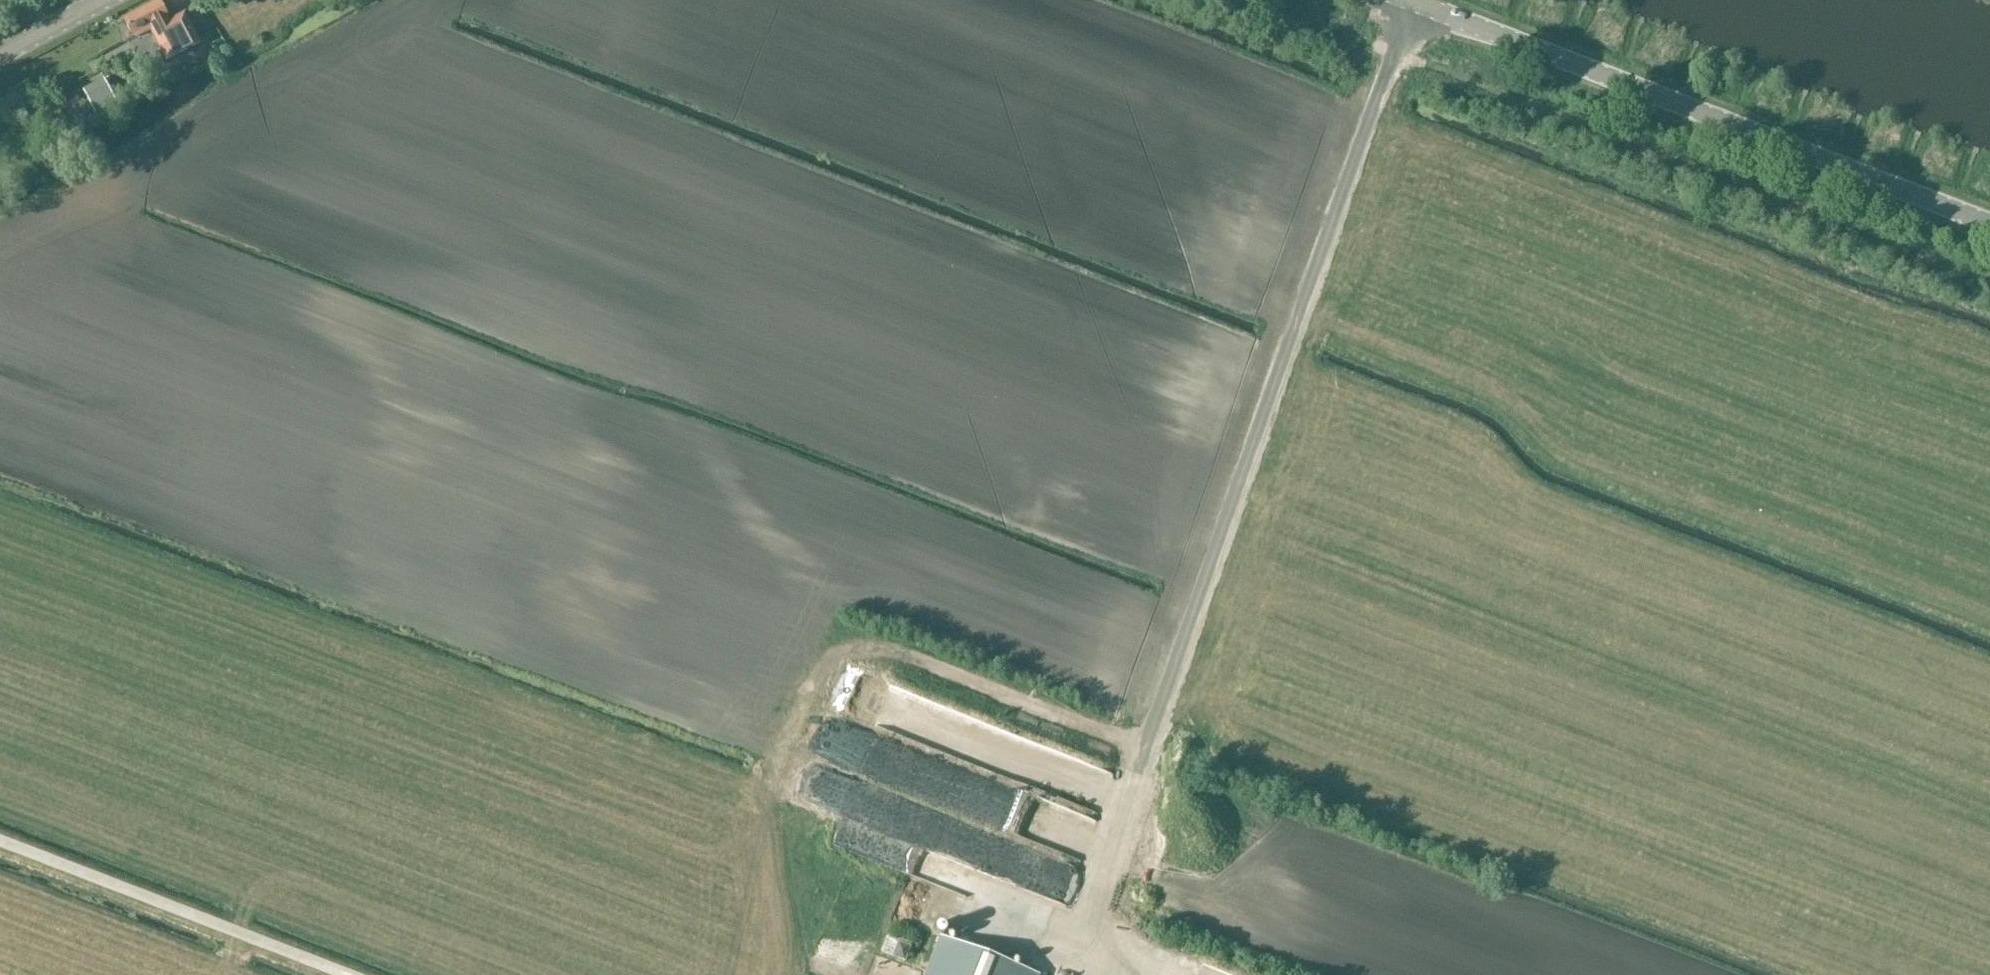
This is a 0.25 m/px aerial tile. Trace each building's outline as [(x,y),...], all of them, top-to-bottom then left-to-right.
[(166,61),(201,43),(185,13),(169,21),(158,1),(122,21),(132,38),(135,37),(136,39),(150,32),(166,61)] [(81,90),(95,116),(115,105),(102,80),(81,90)] [(898,783),(884,784),(884,774),(884,772),(883,745),(871,741),(861,742),(852,770),(852,768),(846,786),(830,787),(831,805),(843,809),(847,809),(859,813),(864,800),(872,799),(873,816),(881,819),(887,801),(902,800),(903,815),(908,800),(921,799),(921,790),(911,787),(910,773),(903,770),(898,783)] [(935,837),(922,833),(923,829),(893,820),(889,835),(932,848),(935,837)] [(894,839),(874,833),(868,853),(888,859),(894,839)] [(904,961),(908,949),(894,945),(896,938),(885,934),(879,954),(904,961)] [(927,974),(1034,974),(941,938),(927,974)]
